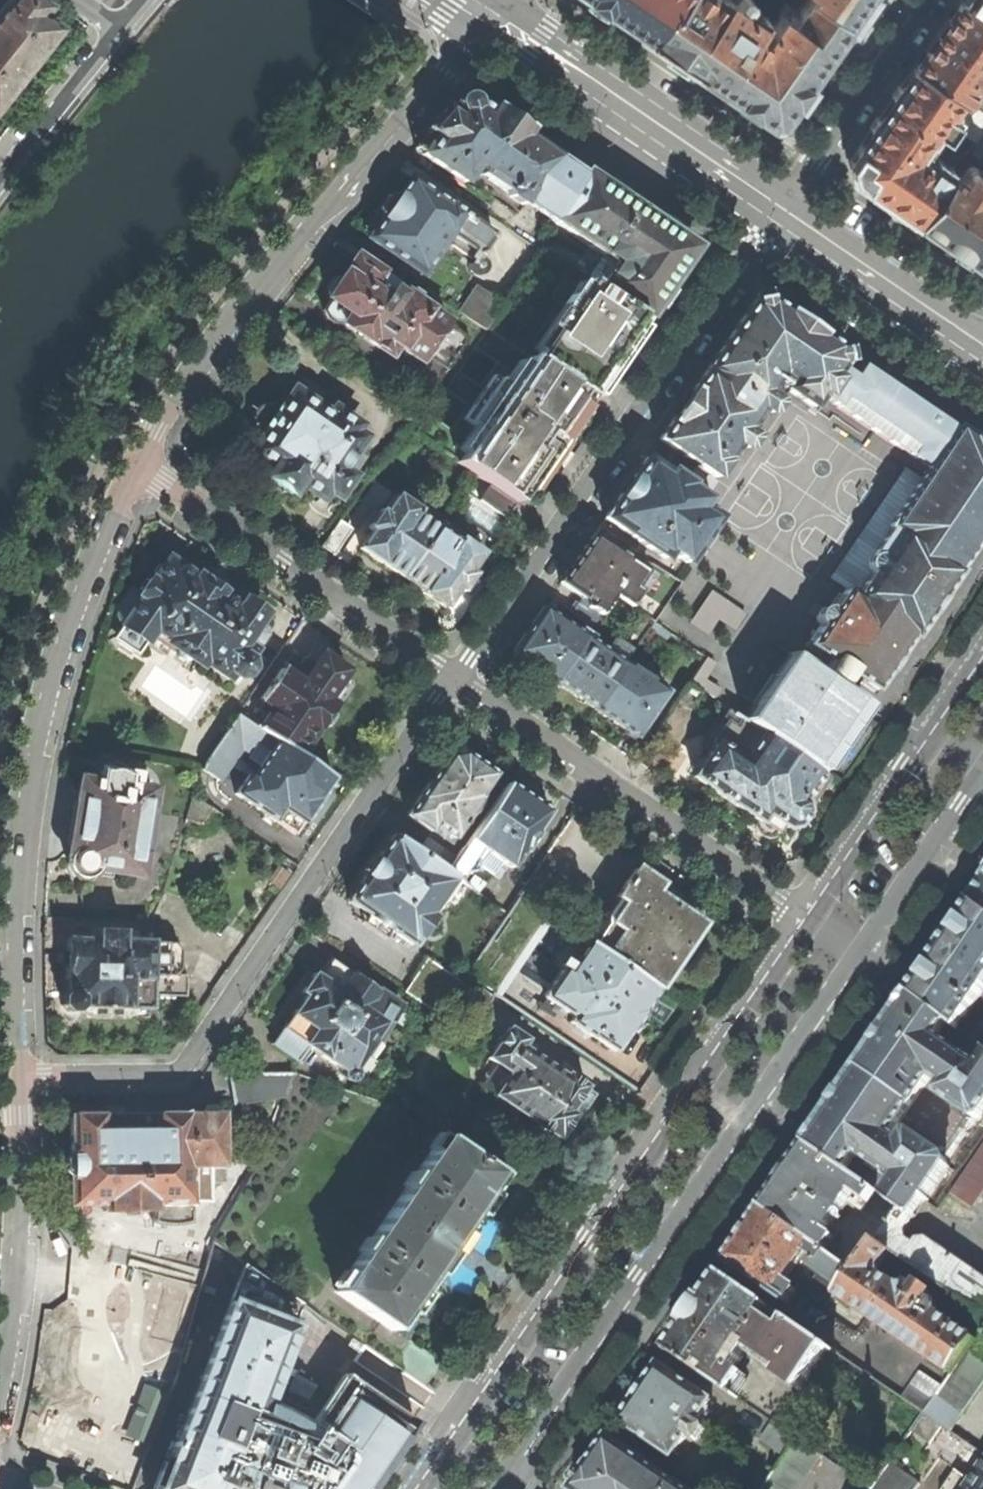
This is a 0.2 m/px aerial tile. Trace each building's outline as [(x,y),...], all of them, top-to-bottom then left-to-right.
[(27,75),(43,55),(60,33),(42,19),(49,10),(37,0),(13,0),(0,17),(0,54),(27,75)] [(650,38),(670,9),(674,11),(682,0),(594,0),(614,13),(650,38)] [(720,85),(754,33),(765,17),(747,4),(749,1),(750,2),(751,0),(736,0),(735,1),(733,0),(682,0),(674,11),(670,9),(650,38),(687,64),(720,85)] [(777,125),(795,99),(805,106),(818,88),(808,81),(848,22),(817,0),(806,0),(793,19),(782,12),(763,39),(754,33),(720,85),(751,106),(777,125)] [(848,22),(858,30),(878,0),(817,0),(848,22)] [(915,65),(982,113),(982,16),(961,0),(960,0),(941,27),(915,65)] [(982,16),(982,0),(961,0),(982,16)] [(10,96),(27,75),(0,54),(0,108),(10,96)] [(918,220),(952,171),(953,169),(935,157),(930,163),(920,155),(945,119),(977,142),(982,134),(982,113),(915,65),(886,107),(849,161),(852,176),(886,199),(918,220)] [(459,98),(415,148),(423,154),(422,156),(463,183),(474,166),(489,176),(487,179),(524,204),(527,200),(553,217),(583,174),(540,145),(472,98),(471,97),(468,96),(466,96),(463,96),(459,98)] [(982,265),(982,172),(975,166),(973,165),(971,166),(969,166),(967,167),(960,177),(952,171),(918,220),(952,244),(982,265)] [(620,199),(583,174),(553,217),(550,221),(601,255),(584,280),(643,320),(692,248),(620,199)] [(367,239),(421,275),(426,268),(434,274),(457,240),(480,256),(493,236),(409,178),(397,195),(396,194),(388,195),(383,202),(364,230),(370,235),(367,239)] [(330,300),(323,310),(324,311),(327,318),(333,322),(341,323),(389,355),(396,345),(420,360),(425,353),(448,369),(469,339),(417,302),(418,301),(417,295),(397,281),(393,286),(354,260),(340,279),(339,278),(330,280),(328,283),(326,287),(328,295),(328,296),(327,298),(330,300)] [(619,355),(643,320),(584,280),(582,278),(529,357),(588,398),(589,398),(619,355)] [(460,312),(486,330),(504,303),(478,285),(460,312)] [(820,395),(832,404),(857,367),(850,362),(845,358),(848,354),(819,335),(820,334),(787,312),(786,312),(758,293),(705,370),(761,409),(769,414),(776,405),(776,404),(785,390),(811,407),(820,395)] [(573,421),(588,398),(529,357),(524,365),(518,361),(502,383),(491,375),(475,398),(552,451),(573,421)] [(891,528),(954,571),(981,532),(982,529),(982,446),(946,421),(940,417),(940,418),(936,415),(935,417),(860,366),(859,368),(857,367),(832,404),(911,458),(905,468),(921,478),(888,526),(891,528)] [(761,409),(705,370),(684,401),(657,440),(714,478),(736,445),(742,449),(746,448),(752,440),(751,436),(745,432),(761,409)] [(298,485),(330,507),(357,467),(347,460),(362,438),(353,432),(357,426),(332,409),(328,415),(314,405),(315,403),(311,395),(306,392),(297,391),(295,393),(292,391),(278,412),(266,403),(259,405),(253,410),(251,417),(252,426),(246,436),(257,444),(251,452),(273,468),(266,477),(270,480),(271,489),(274,492),(277,494),(287,491),(291,494),(298,485)] [(537,473),(552,451),(475,398),(460,419),(471,426),(456,447),(462,452),(455,461),(490,486),(516,503),(537,473)] [(625,487),(603,518),(664,558),(669,551),(686,562),(717,518),(700,506),(705,499),(686,486),(687,485),(687,484),(669,471),(667,471),(666,473),(645,458),(625,487)] [(872,515),(888,526),(921,478),(905,468),(872,515)] [(507,518),(516,503),(490,486),(481,500),(507,518)] [(370,510),(342,551),(352,559),(359,549),(380,563),(383,565),(402,578),(435,529),(415,515),(418,511),(396,495),(383,513),(379,511),(377,515),(370,510)] [(891,528),(888,526),(872,515),(828,580),(844,591),(854,597),(871,572),(868,570),(867,568),(866,565),(867,562),(868,559),(871,557),(891,528)] [(338,521),(321,547),(333,555),(351,530),(338,521)] [(871,572),(854,597),(912,637),(928,614),(929,614),(936,604),(941,597),(940,596),(956,573),(954,571),(891,528),(871,557),(868,559),(867,562),(866,565),(867,568),(868,570),(871,572)] [(455,542),(435,529),(402,578),(423,592),(422,593),(444,607),(456,589),(460,592),(467,582),(472,574),(468,572),(481,553),(458,538),(455,542)] [(646,570),(592,535),(578,554),(559,582),(588,602),(584,608),(573,601),(566,611),(590,627),(611,595),(628,606),(639,591),(634,588),(646,570)] [(139,651),(149,635),(167,648),(170,644),(179,650),(177,652),(178,658),(183,661),(189,659),(190,657),(201,664),(203,662),(228,679),(232,674),(235,675),(238,676),(241,676),(243,675),(246,674),(248,671),(250,669),(250,667),(251,664),(250,661),(248,657),(263,635),(262,629),(257,625),(263,616),(241,601),(237,606),(228,600),(219,594),(222,590),(209,581),(208,582),(197,575),(195,577),(167,558),(163,564),(157,565),(153,570),(155,577),(152,580),(150,579),(139,594),(130,587),(118,605),(120,606),(118,609),(116,614),(114,620),(113,625),(113,630),(114,633),(115,636),(117,639),(116,641),(132,651),(133,650),(139,651)] [(829,662),(820,674),(841,689),(850,676),(851,676),(873,691),(887,671),(888,671),(893,664),(897,657),(896,657),(910,637),(912,638),(912,637),(854,597),(844,591),(831,610),(829,609),(827,608),(825,608),(823,608),(821,609),(819,611),(817,613),(816,616),(816,618),(817,620),(818,623),(821,625),(808,643),(806,645),(829,661),(828,661),(829,662)] [(711,593),(692,622),(707,632),(717,618),(734,629),(744,614),(711,593)] [(579,632),(542,607),(511,653),(535,669),(542,674),(542,675),(552,682),(586,633),(580,630),(579,632)] [(590,637),(586,633),(552,682),(561,688),(562,687),(575,696),(593,709),(625,663),(620,660),(627,650),(613,640),(606,650),(589,639),(590,637)] [(632,652),(625,663),(593,709),(604,717),(604,716),(614,723),(622,728),(622,729),(634,738),(666,691),(659,687),(661,684),(655,680),(653,683),(644,676),(651,665),(632,652)] [(264,702),(250,722),(298,755),(316,730),(319,726),(322,728),(327,727),(334,717),(333,711),(330,710),(333,705),(338,704),(350,687),(349,682),(342,676),(345,671),(339,667),(343,661),(337,656),(331,653),(327,659),(321,655),(312,669),(303,662),(293,677),(280,669),(260,699),(264,702)] [(743,718),(742,719),(819,772),(820,771),(819,770),(833,749),(834,750),(835,749),(834,748),(842,736),(848,727),(849,728),(850,727),(849,726),(863,706),(864,707),(865,705),(841,689),(820,674),(788,654),(787,655),(789,656),(775,675),(774,674),(773,675),(775,676),(760,698),(758,697),(757,698),(759,699),(745,719),(743,718)] [(760,821),(777,833),(783,826),(786,827),(796,826),(805,812),(805,811),(809,805),(827,779),(726,711),(716,724),(713,722),(704,736),(712,741),(712,742),(708,740),(692,765),(698,769),(693,777),(712,789),(711,790),(736,807),(737,806),(759,822),(760,821)] [(235,794),(295,834),(313,807),(333,779),(298,755),(250,722),(238,714),(201,768),(218,780),(230,763),(248,775),(235,794)] [(405,815),(430,832),(434,826),(453,839),(467,817),(472,814),(476,810),(478,807),(480,802),(481,797),(479,795),(494,774),(484,767),(488,760),(484,756),(479,753),(474,760),(461,752),(447,754),(405,815)] [(93,867),(138,874),(151,790),(133,788),(134,777),(101,772),(99,782),(80,779),(71,836),(67,859),(67,862),(67,864),(68,868),(70,871),(73,874),(75,875),(77,875),(80,876),(83,876),(86,875),(90,872),(91,871),(93,867)] [(519,791),(508,784),(447,873),(460,882),(466,872),(474,871),(478,865),(492,875),(501,861),(510,867),(520,853),(522,855),(536,834),(534,832),(548,811),(537,803),(540,799),(536,797),(536,794),(534,791),(533,790),(532,789),(530,789),(528,788),(525,789),(522,787),(519,791)] [(362,922),(385,938),(391,930),(412,945),(432,916),(428,913),(438,899),(453,909),(468,887),(460,882),(447,873),(446,872),(416,852),(393,835),(378,856),(378,855),(370,865),(361,879),(362,880),(348,900),(368,914),(362,922)] [(426,838),(416,852),(446,872),(455,858),(426,838)] [(657,885),(635,869),(628,880),(627,880),(623,886),(624,886),(603,916),(597,912),(579,937),(655,989),(672,965),(676,965),(682,957),(685,953),(684,947),(699,925),(693,920),(693,915),(682,908),(677,909),(672,906),(678,898),(662,888),(657,896),(652,892),(657,885)] [(951,888),(944,884),(932,902),(939,906),(948,893),(951,888)] [(972,905),(982,913),(982,887),(972,903),(972,905)] [(972,905),(963,918),(951,934),(952,935),(944,946),(932,964),(920,979),(921,980),(910,995),(949,1023),(955,1027),(982,989),(982,913),(972,905)] [(79,1007),(149,1009),(150,996),(185,997),(185,976),(177,976),(178,944),(151,944),(151,941),(120,940),(120,931),(95,930),(95,939),(65,938),(64,963),(64,980),(66,980),(65,992),(61,997),(61,1005),(66,1011),(75,1012),(79,1007)] [(656,990),(655,989),(579,937),(573,933),(558,955),(562,958),(557,965),(564,970),(561,971),(544,996),(545,999),(573,1017),(569,1023),(591,1037),(591,1036),(614,1051),(629,1030),(630,1030),(631,1029),(632,1030),(639,1028),(641,1025),(644,1021),(643,1014),(642,1013),(643,1011),(642,1011),(656,990)] [(307,1047),(346,1073),(347,1076),(349,1077),(350,1077),(352,1075),(352,1072),(374,1040),(376,1041),(399,1007),(353,975),(352,976),(330,961),(319,976),(315,973),(308,983),(301,992),(306,996),(272,1044),(297,1062),(307,1047)] [(405,993),(437,1014),(441,1009),(453,991),(459,983),(427,961),(405,993)] [(852,1063),(960,1139),(974,1118),(981,1117),(982,1114),(982,1059),(979,1065),(938,1037),(949,1023),(910,995),(885,1032),(872,1051),(864,1045),(852,1063)] [(971,1039),(982,1049),(982,1024),(971,1039)] [(494,1095),(558,1139),(567,1125),(574,1116),(579,1119),(596,1094),(585,1087),(586,1086),(558,1067),(557,1070),(522,1046),(527,1039),(509,1027),(488,1058),(497,1065),(509,1073),(495,1094),(494,1095)] [(833,1108),(808,1145),(847,1172),(859,1155),(899,1183),(888,1200),(900,1208),(913,1217),(948,1166),(947,1158),(960,1139),(852,1063),(837,1085),(845,1091),(833,1108)] [(495,1094),(509,1073),(497,1065),(483,1086),(495,1094)] [(294,1072),(228,1073),(232,1105),(286,1096),(294,1072)] [(142,1115),(69,1116),(70,1153),(64,1160),(64,1172),(70,1178),(70,1205),(103,1204),(103,1211),(152,1211),(153,1222),(161,1223),(171,1224),(181,1223),(190,1222),(189,1202),(205,1202),(211,1192),(210,1166),(221,1166),(220,1114),(215,1106),(205,1106),(200,1114),(142,1115)] [(497,1174),(440,1135),(335,1292),(391,1330),(420,1288),(480,1200),(497,1174)] [(764,1209),(764,1210),(826,1252),(841,1230),(833,1224),(849,1200),(863,1210),(876,1192),(847,1172),(808,1145),(794,1167),(793,1167),(787,1175),(779,1187),(780,1187),(764,1209)] [(952,1193),(971,1206),(982,1188),(982,1146),(952,1193)] [(982,1314),(982,1278),(927,1240),(918,1240),(915,1245),(906,1239),(904,1230),(913,1217),(900,1208),(876,1242),(894,1253),(982,1314)] [(840,1296),(855,1272),(826,1252),(764,1210),(752,1227),(752,1226),(746,1233),(739,1244),(740,1244),(728,1263),(788,1303),(797,1290),(787,1282),(795,1272),(836,1301),(840,1296)] [(243,1269),(200,1379),(169,1461),(164,1460),(152,1488),(314,1488),(317,1483),(320,1485),(319,1488),(369,1488),(414,1423),(345,1375),(300,1441),(304,1444),(294,1459),(255,1445),(250,1457),(244,1455),(265,1402),(304,1305),(213,1241),(211,1247),(243,1269)] [(855,1272),(840,1296),(951,1374),(967,1351),(976,1339),(941,1314),(940,1303),(933,1298),(936,1294),(923,1286),(920,1290),(913,1285),(902,1287),(885,1275),(884,1268),(894,1253),(876,1242),(855,1272)] [(200,1290),(209,1292),(217,1261),(208,1258),(200,1290)] [(685,1325),(668,1350),(732,1394),(746,1375),(735,1367),(749,1346),(781,1369),(777,1375),(800,1390),(829,1348),(788,1320),(783,1327),(761,1312),(766,1305),(720,1274),(702,1299),(698,1297),(697,1298),(694,1296),(691,1297),(687,1299),(685,1300),(683,1301),(681,1303),(680,1306),(679,1308),(678,1312),(678,1316),(679,1319),(682,1321),(681,1322),(685,1325)] [(976,1339),(967,1351),(982,1362),(982,1334),(980,1333),(976,1339)] [(982,1386),(982,1362),(967,1351),(951,1374),(942,1386),(938,1393),(965,1412),(982,1386)] [(621,1421),(675,1457),(689,1435),(695,1439),(698,1439),(705,1428),(705,1426),(698,1421),(712,1400),(659,1364),(636,1399),(632,1405),(621,1421)] [(924,1413),(938,1393),(942,1386),(921,1371),(903,1399),(924,1413)] [(124,1436),(147,1445),(167,1393),(144,1383),(124,1436)] [(952,1432),(965,1412),(938,1393),(924,1413),(952,1432)] [(763,1439),(785,1455),(797,1438),(774,1423),(763,1439)] [(574,1488),(686,1488),(611,1438),(597,1458),(591,1467),(590,1466),(587,1470),(579,1465),(567,1483),(575,1488),(574,1488)] [(820,1455),(797,1438),(785,1455),(762,1488),(797,1488),(820,1455)] [(871,1488),(916,1488),(919,1484),(888,1463),(871,1488)] [(971,1481),(957,1471),(945,1488),(982,1488),(982,1464),(971,1481)]
